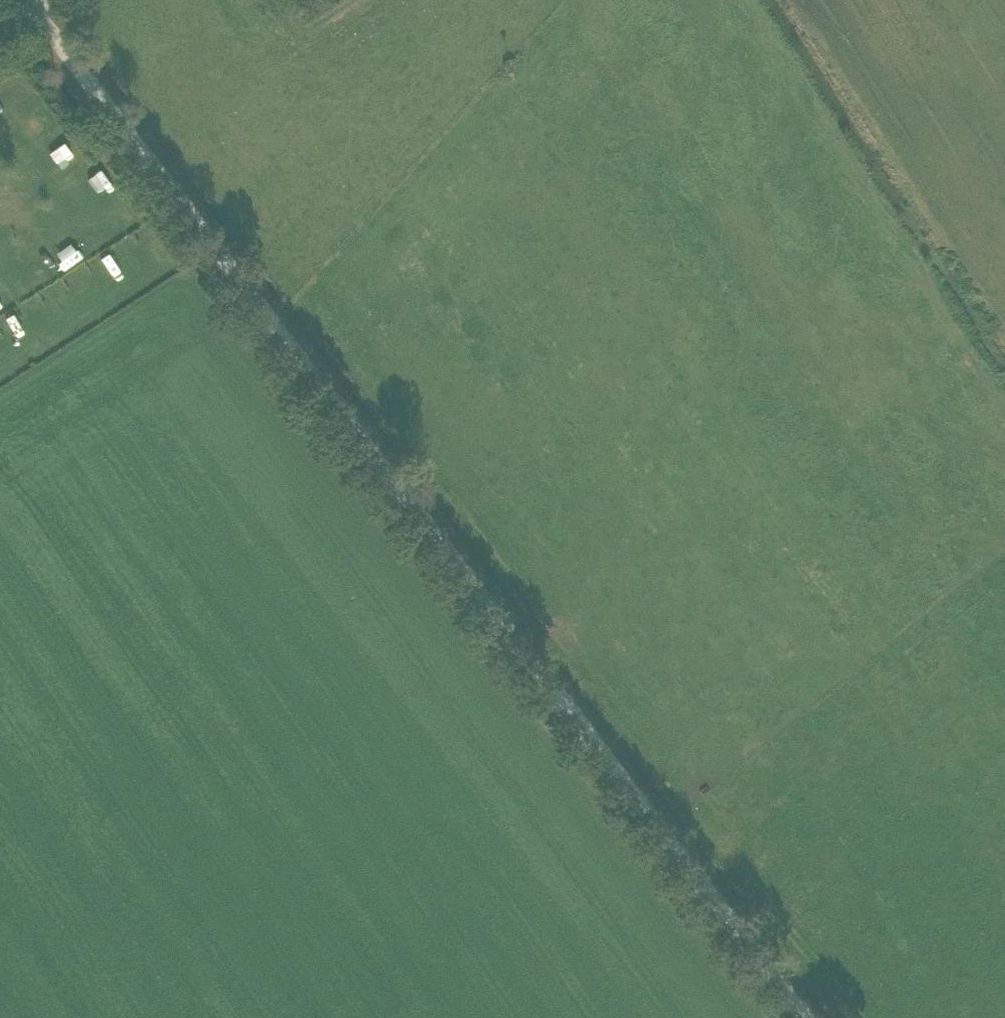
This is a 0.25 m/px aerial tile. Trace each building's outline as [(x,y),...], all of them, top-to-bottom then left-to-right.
[(40,262),(28,268),(36,284),(48,277),(40,262)]
